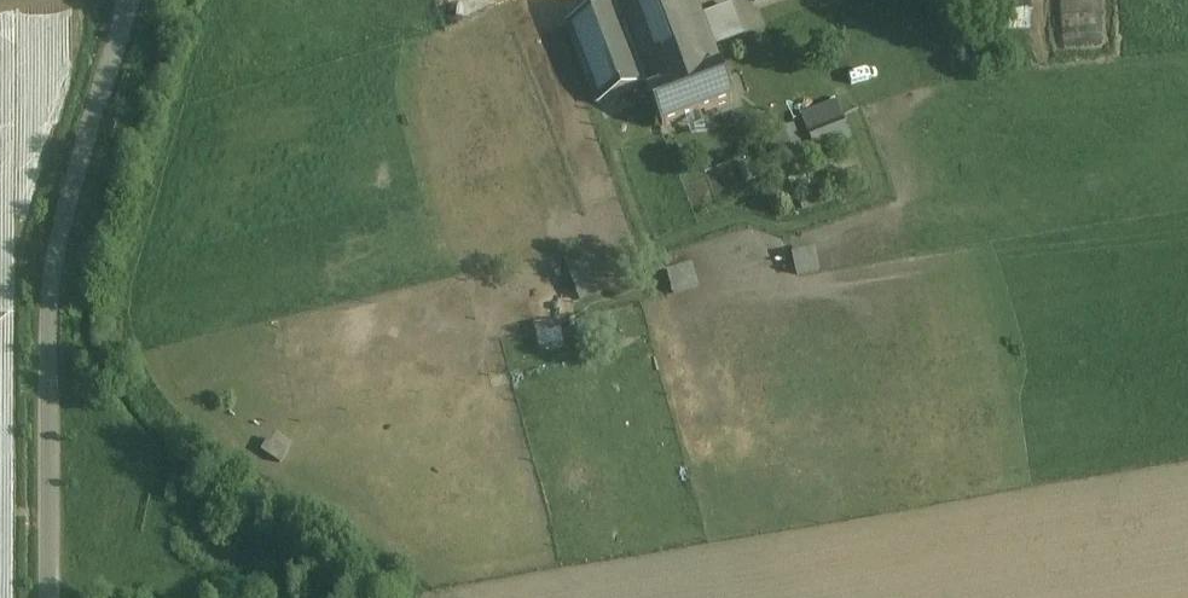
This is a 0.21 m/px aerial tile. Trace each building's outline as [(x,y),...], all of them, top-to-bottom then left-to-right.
[(566,24),(599,105),(647,85),(650,94),(720,65),(694,0),(626,0),(566,24)] [(956,9),(985,5),(985,0),(955,0),(956,9)] [(720,65),(650,94),(663,129),(734,102),(720,65)] [(819,147),(855,135),(842,100),(806,112),(819,147)] [(822,250),(797,254),(801,276),(825,272),(822,250)] [(585,303),(605,295),(588,254),(568,262),(585,303)] [(678,295),(704,287),(697,265),(671,274),(678,295)] [(564,319),(539,323),(542,347),(568,344),(564,319)] [(272,437),(266,450),(286,460),(293,447),(272,437)]
